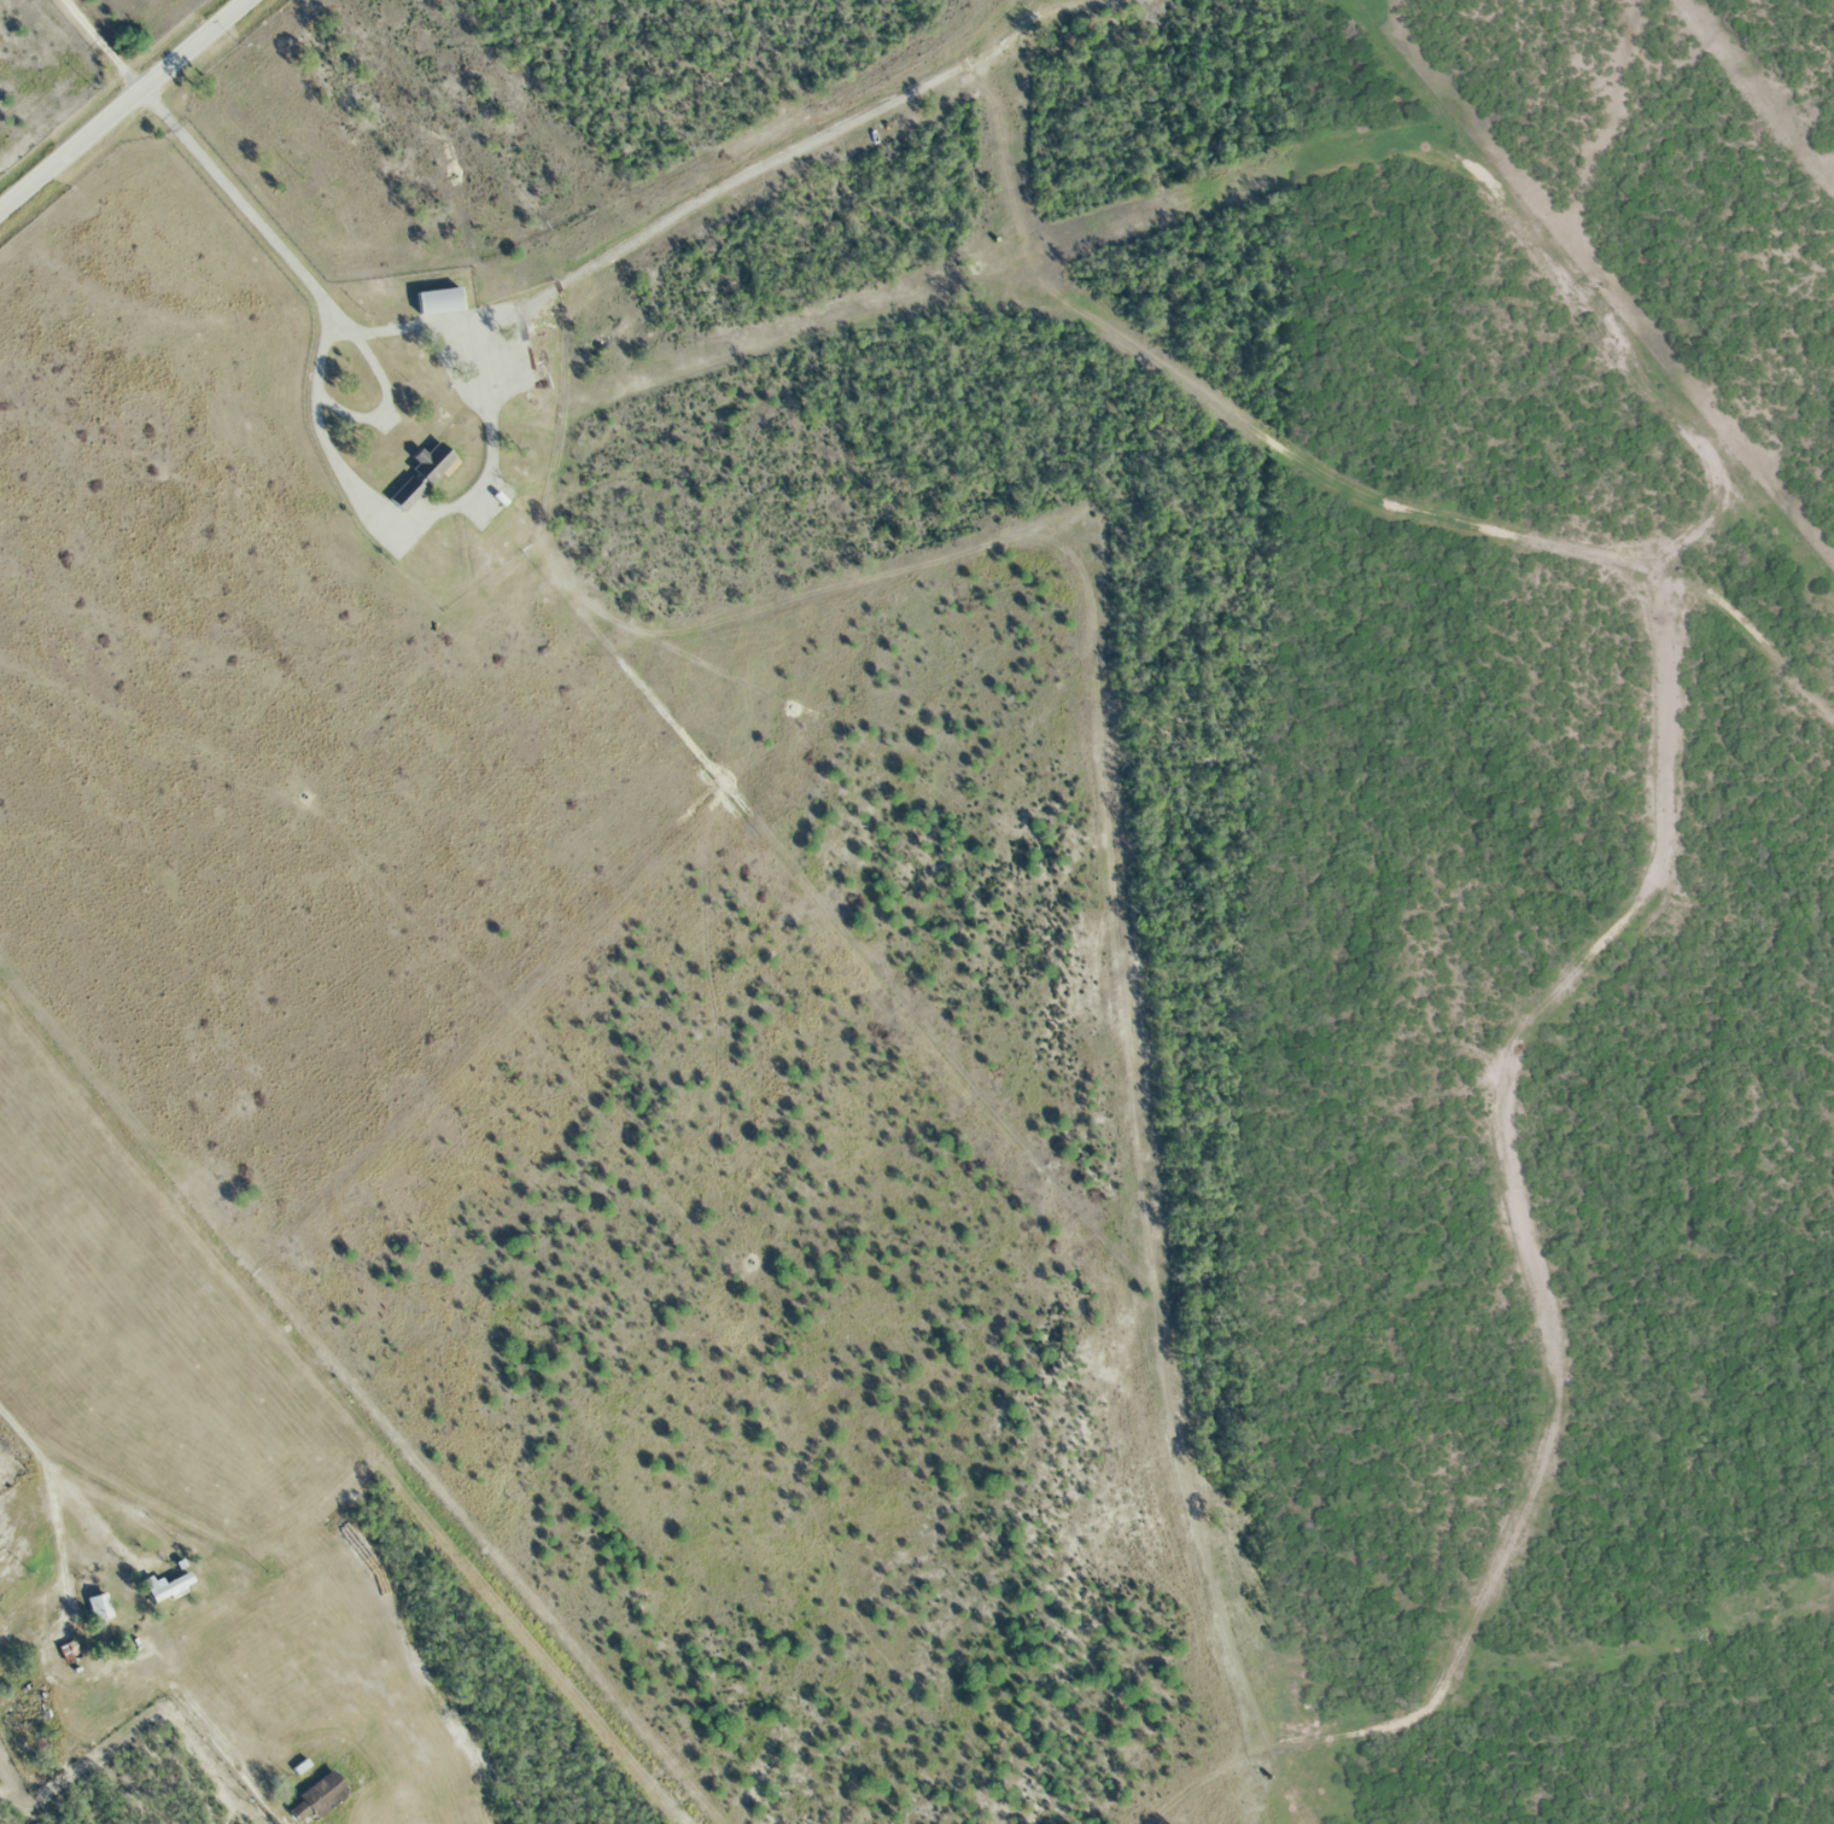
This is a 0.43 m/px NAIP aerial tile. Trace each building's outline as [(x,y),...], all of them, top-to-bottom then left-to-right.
[(458,312),(458,289),(413,291),(415,314),(458,312)] [(416,464),(408,472),(424,488),(453,459),(436,442),(423,456),(417,451),(410,458),(416,464)] [(154,1587),(148,1577),(139,1582),(150,1604),(166,1596),(169,1602),(186,1593),(183,1587),(191,1583),(185,1571),(154,1587)] [(111,1620),(103,1594),(84,1600),(93,1626),(111,1620)] [(296,1802),(317,1822),(346,1790),(325,1770),(296,1802)]
